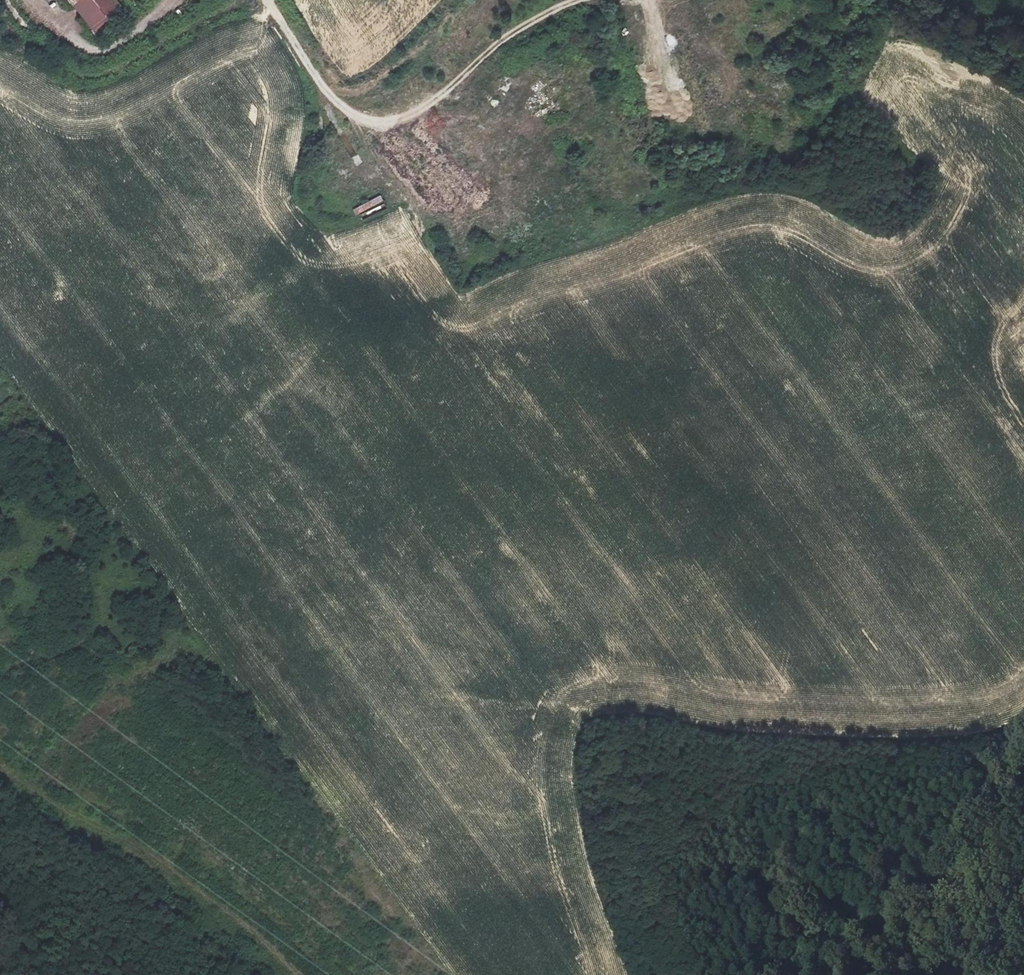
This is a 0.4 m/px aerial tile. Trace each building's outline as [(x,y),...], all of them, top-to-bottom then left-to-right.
[(105,0),(65,0),(87,28),(110,6),(105,0)] [(704,76),(709,91),(716,89),(711,73),(704,76)]
